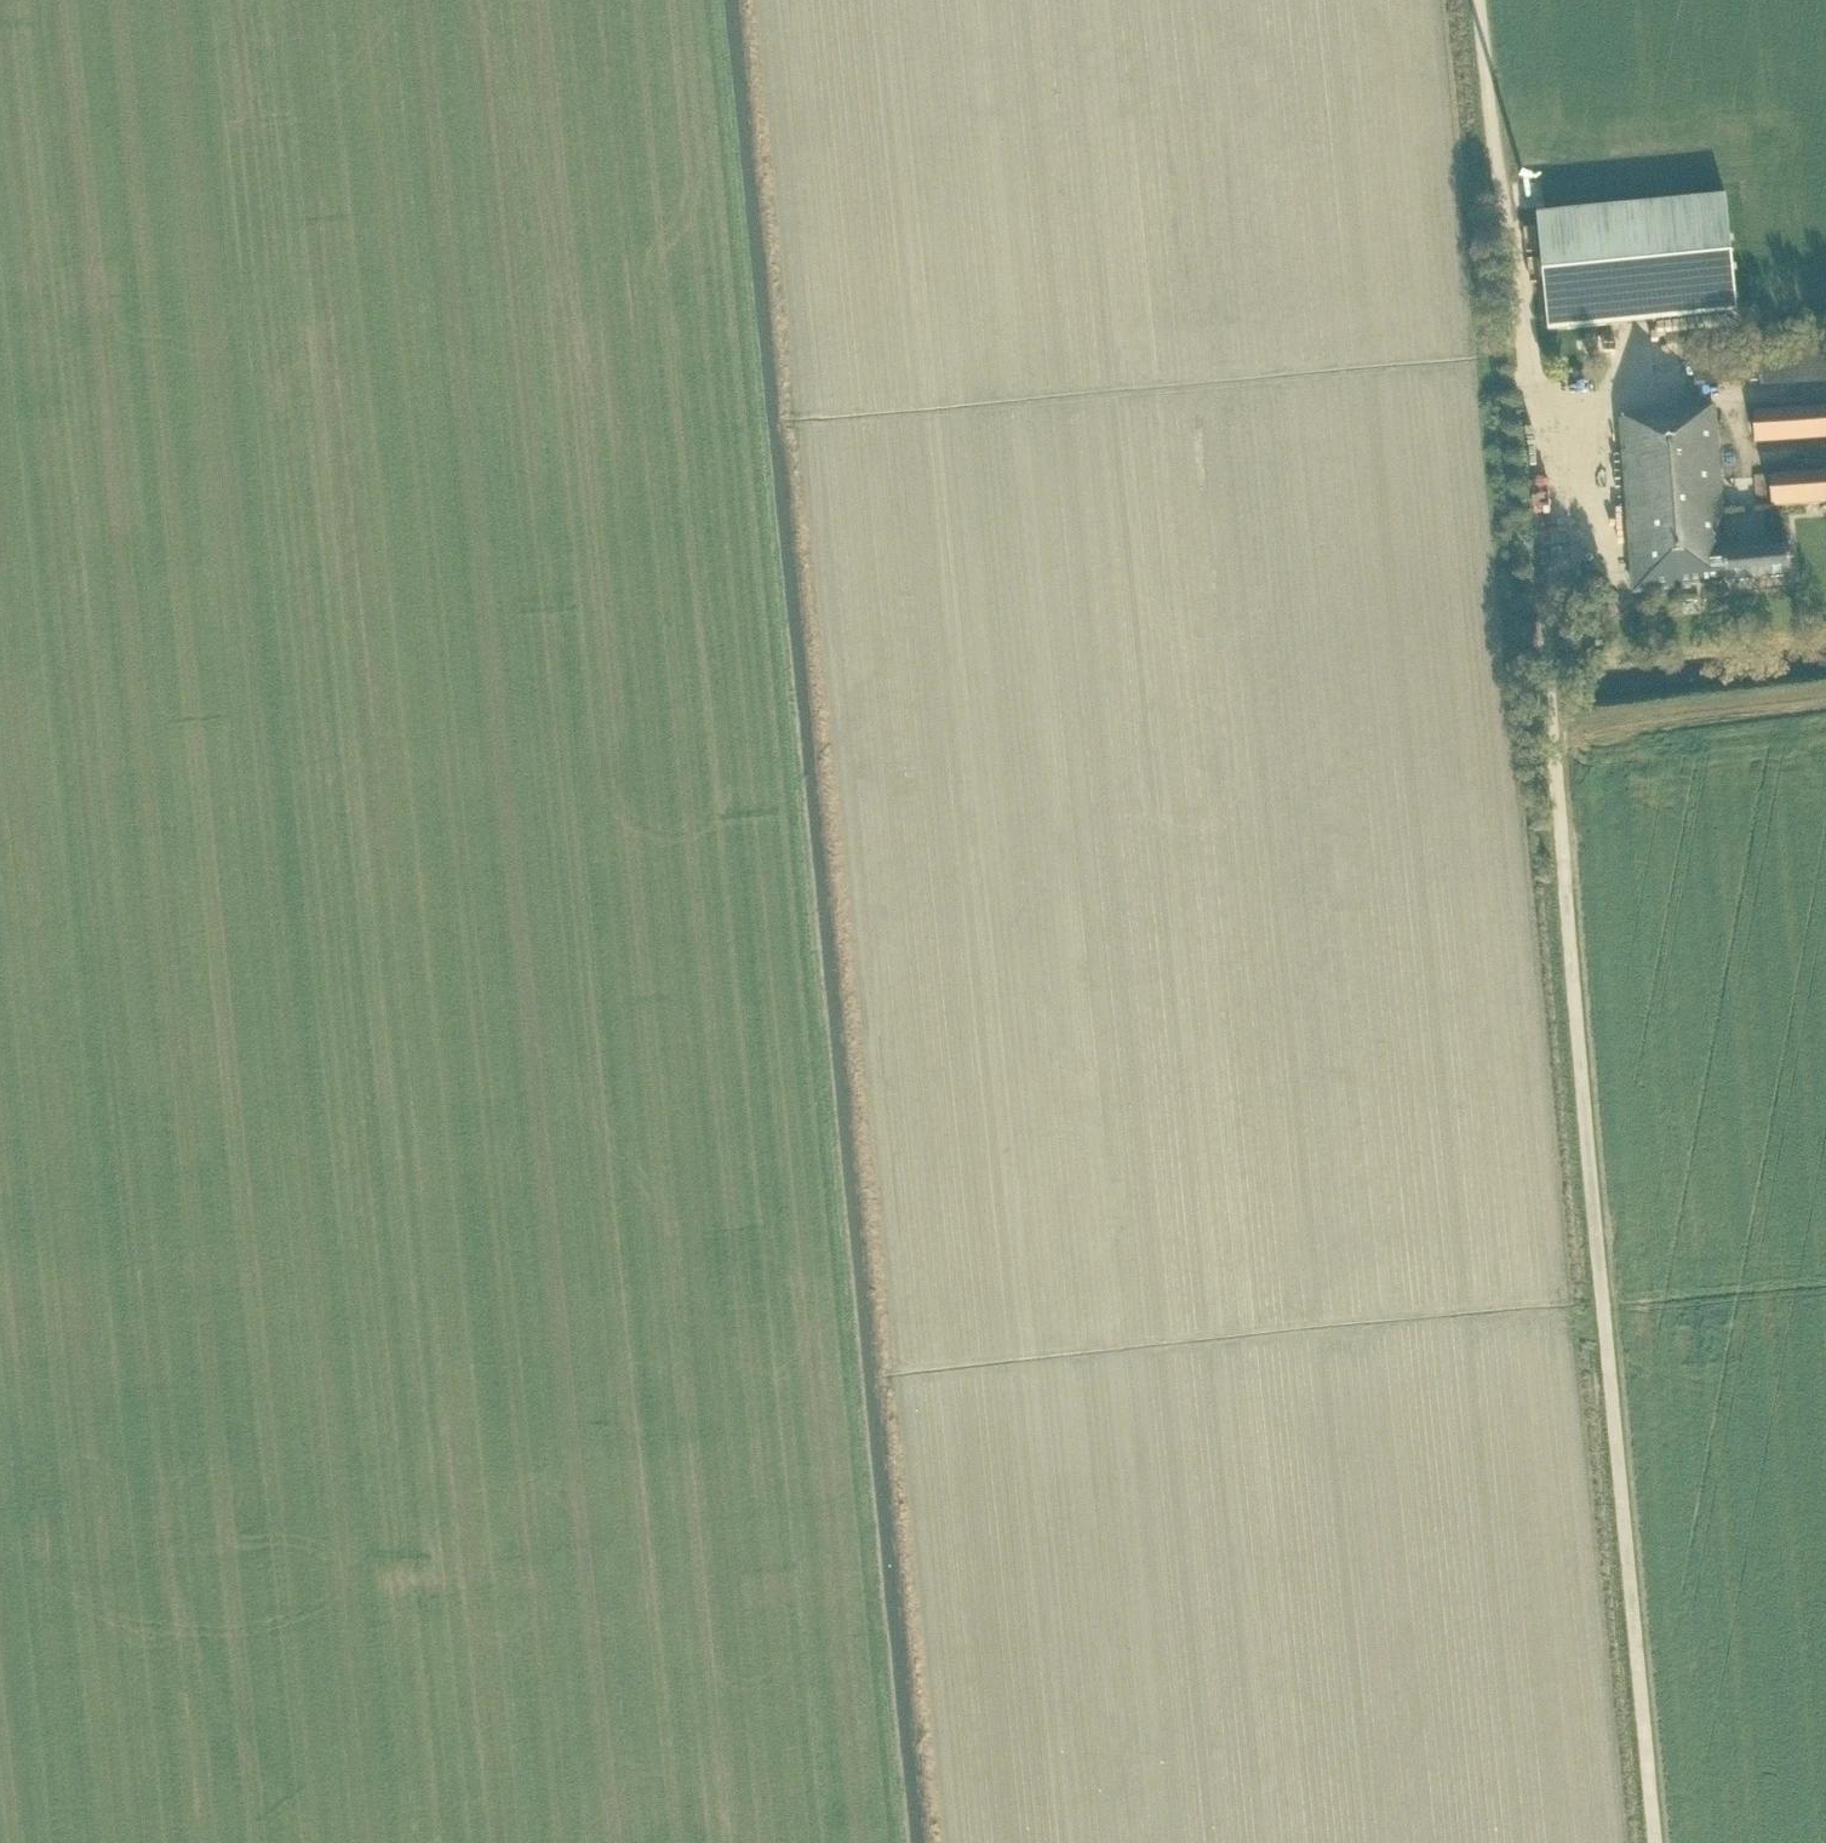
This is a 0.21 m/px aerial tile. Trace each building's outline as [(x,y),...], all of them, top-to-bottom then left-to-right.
[(1547,328),(1737,311),(1727,195),(1537,211),(1547,328)] [(1727,582),(1791,576),(1789,545),(1753,548),(1752,542),(1723,544),(1712,407),(1645,412),(1646,418),(1620,420),(1633,591),(1680,588),(1681,584),(1726,580),(1727,582)] [(1825,437),(1825,407),(1752,412),(1754,442),(1825,437)] [(1825,502),(1825,471),(1769,474),(1770,506),(1825,502)]
